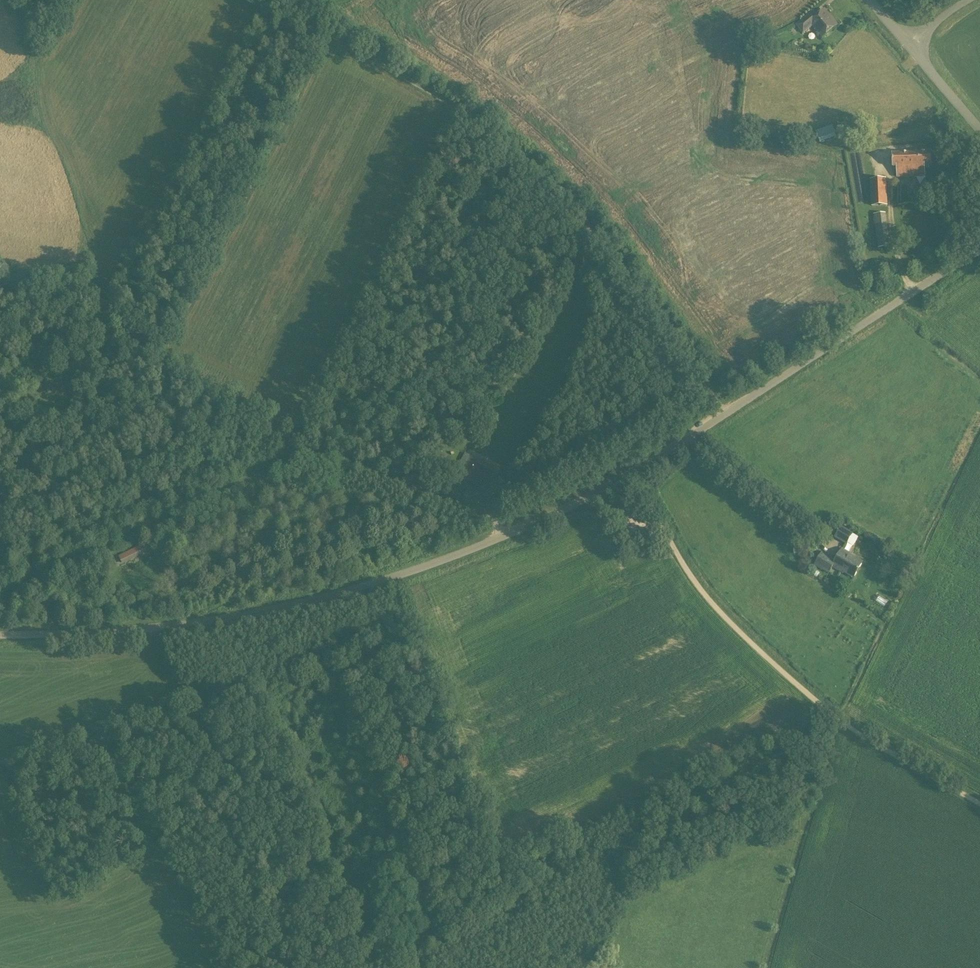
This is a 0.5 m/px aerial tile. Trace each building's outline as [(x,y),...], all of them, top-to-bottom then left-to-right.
[(822,37),(836,26),(824,10),(817,16),(813,11),(797,25),(803,32),(812,25),(822,37)] [(832,125),(816,130),(820,142),(820,143),(821,142),(836,137),(832,125)] [(850,162),(853,183),(868,181),(864,151),(852,153),(853,162),(850,162)] [(932,165),(931,152),(892,154),(893,167),(897,167),(897,176),(925,175),(924,165),(932,165)] [(887,205),(886,178),(870,179),(871,206),(887,205)] [(891,246),(885,213),(874,214),(879,241),(874,242),(875,248),(891,246)] [(463,457),(453,474),(482,489),(491,472),(463,457)] [(841,526),(834,537),(847,545),(853,533),(841,526)] [(145,543),(117,556),(121,564),(149,551),(145,543)] [(821,553),(815,564),(829,573),(833,566),(841,571),(842,570),(854,577),(862,562),(850,555),(850,554),(842,549),(835,561),(821,553)]
